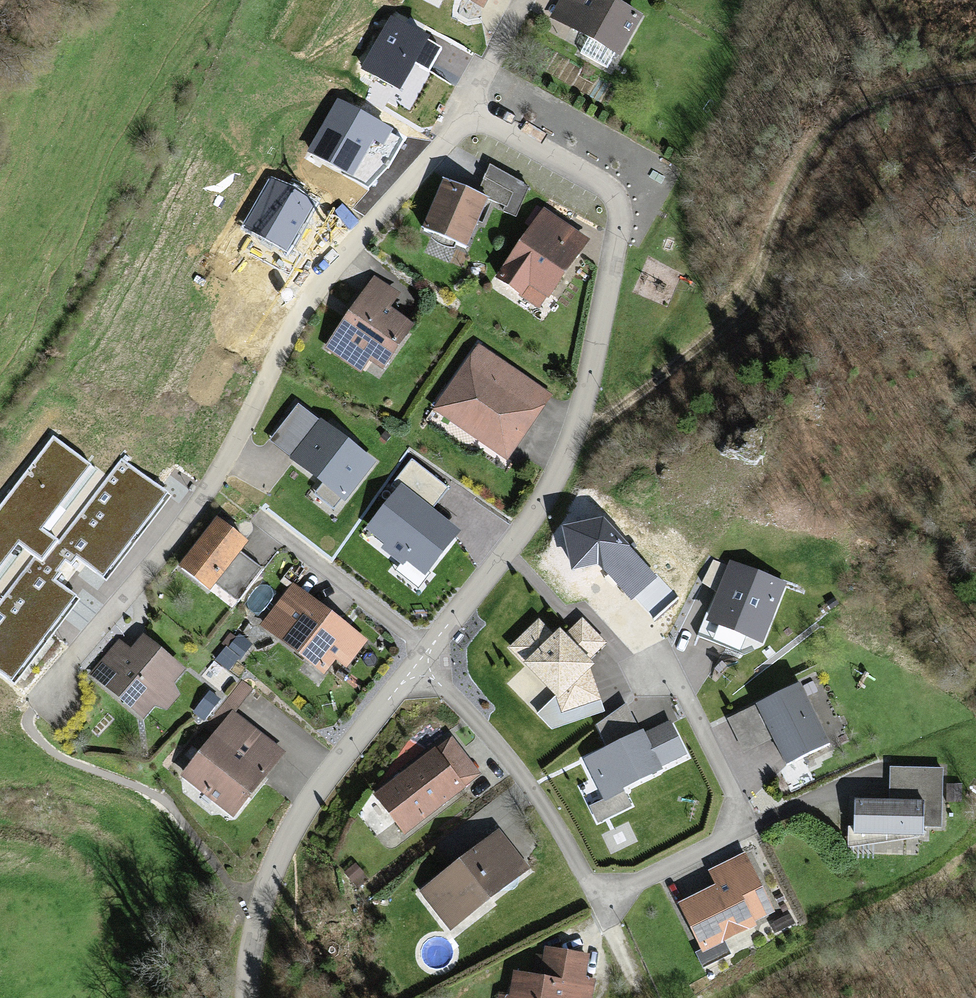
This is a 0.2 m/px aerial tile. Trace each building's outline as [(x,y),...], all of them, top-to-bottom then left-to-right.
[(553,13),(583,29),(579,36),(598,47),(602,39),(618,48),(637,12),(615,0),(560,0),(553,13)] [(394,13),(362,68),(399,89),(431,35),(394,13)] [(390,129),(342,103),(312,157),(360,183),(390,129)] [(443,178),(424,228),(465,245),(485,197),(505,206),(502,212),(516,218),(528,187),(490,165),(477,193),(443,178)] [(242,227),(286,254),(317,202),(273,176),(242,227)] [(543,213),(502,273),(546,303),(579,254),(562,243),(569,231),(543,213)] [(372,282),(327,352),(358,371),(366,357),(381,366),(406,327),(387,315),(397,298),(372,282)] [(481,341),(433,408),(505,459),(553,392),(481,341)] [(373,461),(299,404),(270,441),(344,497),(373,461)] [(53,437),(0,506),(0,578),(24,547),(35,555),(0,601),(0,673),(14,683),(78,599),(55,582),(75,556),(105,578),(168,495),(122,460),(60,542),(48,533),(96,470),(53,437)] [(395,483),(400,487),(368,527),(424,571),(455,531),(429,511),(446,488),(412,461),(395,483)] [(213,511),(177,563),(232,600),(254,569),(236,556),(250,537),(213,511)] [(655,576),(603,519),(565,527),(573,568),(599,563),(632,598),(655,576)] [(784,584),(731,563),(708,620),(761,641),(784,584)] [(368,640),(289,586),(259,628),(324,673),(333,660),(347,670),(368,640)] [(594,663),(535,611),(501,650),(557,700),(563,719),(607,706),(594,663)] [(126,646),(115,637),(87,672),(141,716),(152,703),(163,712),(180,691),(170,684),(182,670),(136,634),(126,646)] [(793,680),(724,713),(742,749),(769,736),(783,765),(825,745),(793,680)] [(608,748),(586,759),(606,798),(589,806),(597,823),(632,806),(623,787),(660,769),(659,766),(684,754),(669,724),(641,737),(639,733),(626,705),(597,725),(608,748)] [(229,717),(182,780),(231,816),(278,753),(229,717)] [(479,774),(449,733),(370,790),(400,831),(479,774)] [(883,797),(848,796),(847,830),(915,832),(916,824),(941,825),(942,768),(884,767),(883,797)] [(496,830),(420,888),(452,929),(527,870),(496,830)] [(676,901),(696,940),(767,905),(739,849),(703,867),(711,883),(676,901)] [(539,948),(533,976),(511,972),(506,997),(574,997),(582,957),(539,948)]
